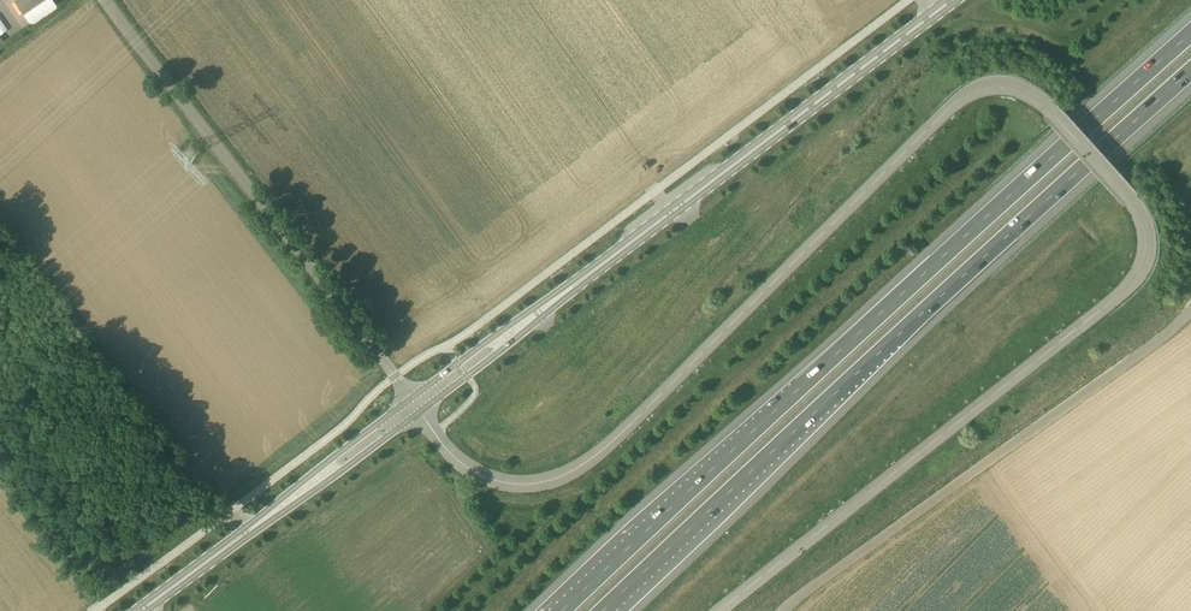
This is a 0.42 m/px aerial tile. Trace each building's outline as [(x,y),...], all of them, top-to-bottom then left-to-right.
[(22,9),(35,0),(15,0),(22,9)] [(174,450),(166,440),(158,446),(167,456),(174,450)] [(188,467),(184,462),(183,461),(178,464),(184,471),(188,467)]
